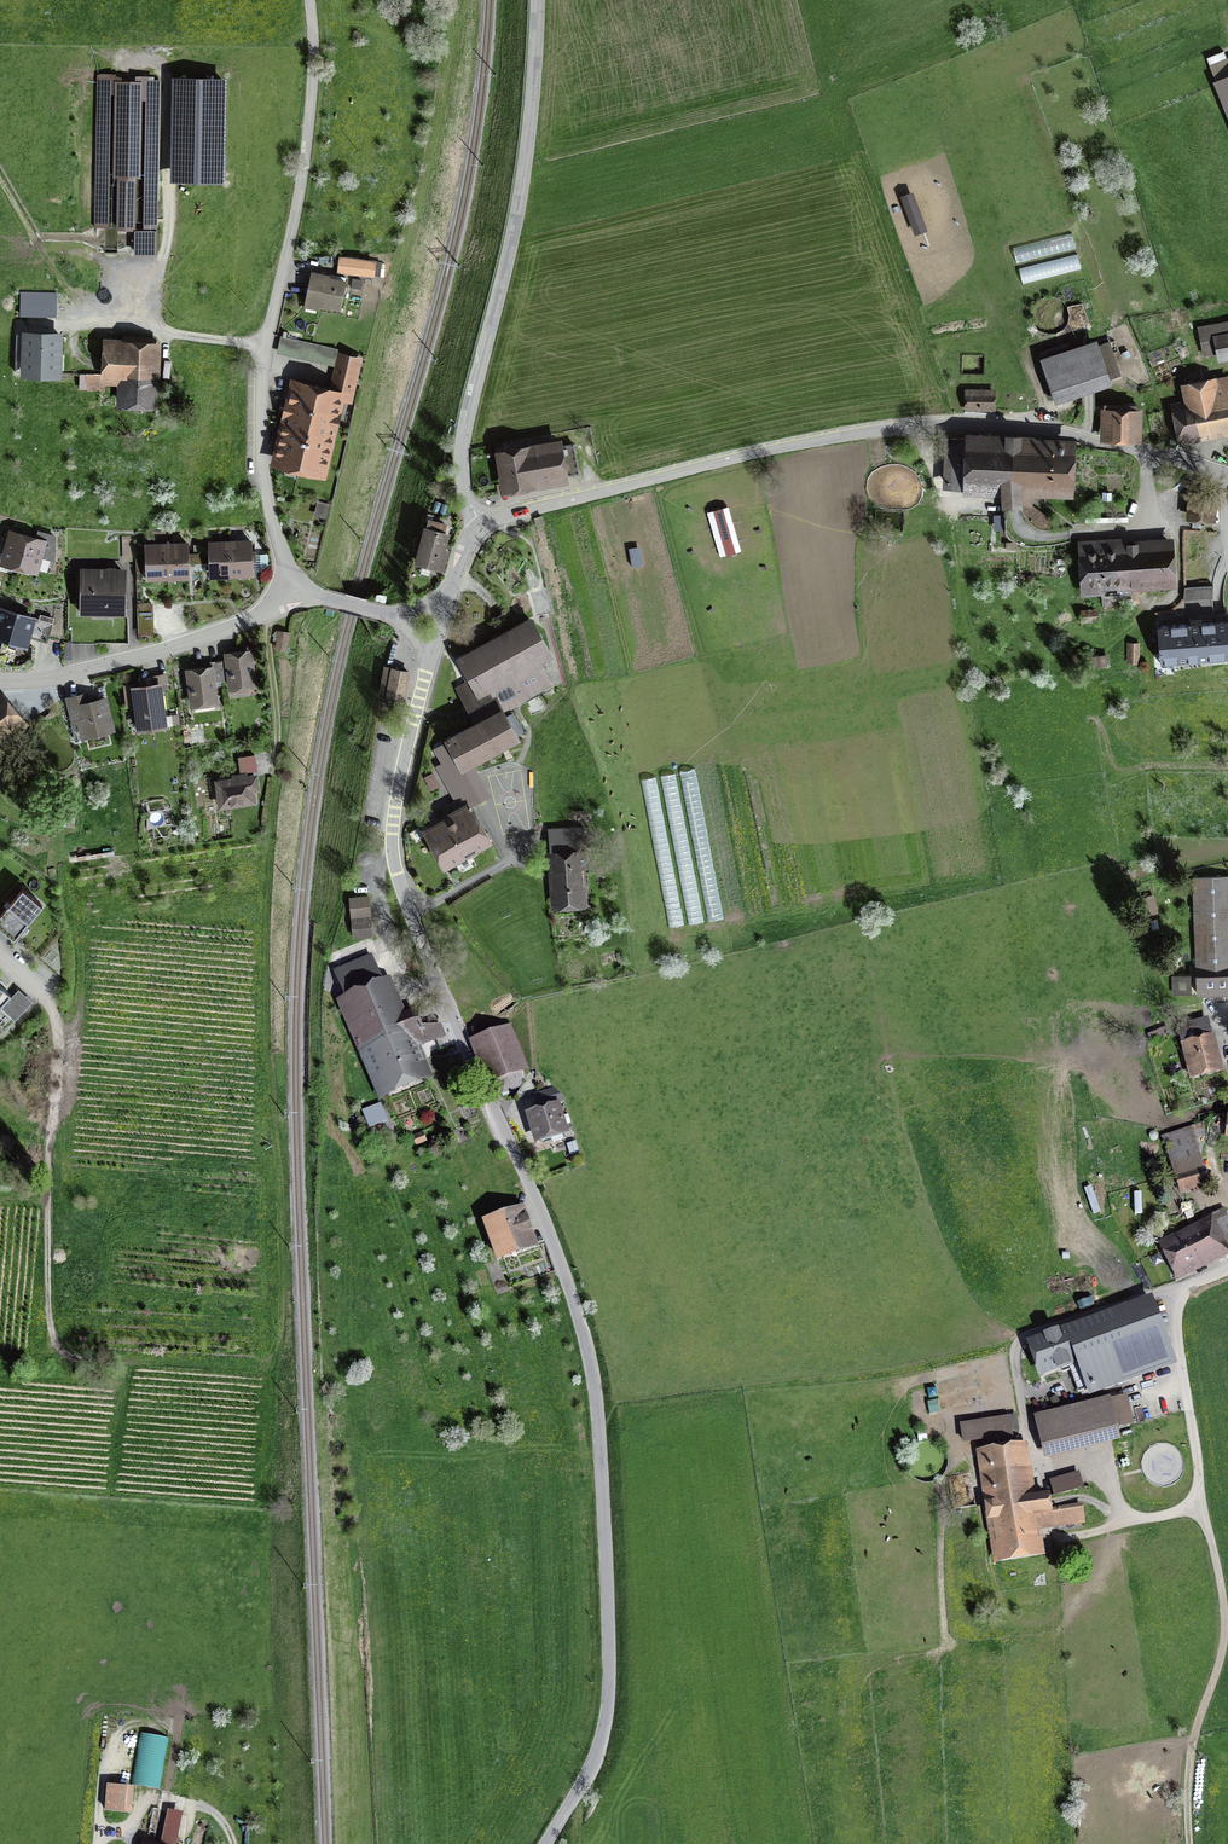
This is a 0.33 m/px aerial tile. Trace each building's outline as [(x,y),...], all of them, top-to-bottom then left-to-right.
[(227,76),(173,76),(172,180),(226,181),(227,76)] [(1212,86),(1227,124),(1227,79),(1212,86)] [(161,81),(99,80),(97,229),(160,229),(161,81)] [(158,233),(137,233),(137,256),(158,256),(158,233)] [(1079,254),(1019,263),(1022,280),(1082,271),(1079,254)] [(371,260),(340,256),(337,271),(369,276),(371,260)] [(345,281),(309,274),(304,303),(340,310),(345,281)] [(40,302),(24,301),(23,322),(69,324),(70,296),(40,294),(40,302)] [(1196,330),(1202,359),(1213,356),(1215,365),(1227,362),(1227,323),(1196,330)] [(63,332),(25,332),(25,377),(63,377),(63,332)] [(344,349),(284,336),(280,354),(340,367),(344,349)] [(163,341),(107,340),(106,378),(122,378),(121,408),(161,409),(163,341)] [(1092,345),(1035,365),(1049,405),(1120,381),(1108,345),(1094,349),(1092,345)] [(291,384),(273,462),(325,474),(342,401),(352,403),(362,357),(343,352),(340,367),(334,394),(291,384)] [(1178,389),(1184,416),(1169,419),(1175,449),(1227,438),(1227,378),(1178,389)] [(993,394),(963,394),(963,413),(993,413),(993,394)] [(1142,410),(1102,410),(1101,443),(1142,443),(1142,410)] [(995,440),(959,439),(956,495),(993,497),(992,512),(1014,513),(1015,493),(1067,495),(1069,444),(1014,442),(1014,438),(995,437),(995,440)] [(574,444),(501,457),(506,486),(579,474),(574,444)] [(1185,495),(1184,522),(1213,524),(1214,496),(1185,495)] [(453,536),(428,529),(419,567),(443,573),(453,536)] [(50,542),(13,531),(3,566),(40,576),(50,542)] [(255,541),(233,542),(235,578),(257,577),(255,541)] [(1165,541),(1072,550),(1077,598),(1169,589),(1165,541)] [(215,579),(235,578),(233,542),(212,544),(215,579)] [(191,545),(170,546),(172,580),(193,579),(191,545)] [(150,581),(172,580),(170,546),(148,547),(150,581)] [(130,571),(85,571),(84,617),(129,617),(130,571)] [(2,607),(0,614),(0,640),(31,649),(39,618),(2,607)] [(154,607),(140,607),(141,638),(155,638),(154,607)] [(1095,612),(1079,613),(1080,625),(1096,625),(1095,612)] [(1159,624),(1162,661),(1227,657),(1227,619),(1159,624)] [(292,633),(279,631),(276,649),(288,651),(292,633)] [(455,681),(477,721),(550,681),(528,641),(455,681)] [(1139,644),(1131,643),(1129,665),(1138,665),(1139,644)] [(250,653),(226,656),(230,687),(254,684),(250,653)] [(212,669),(188,672),(192,703),(216,699),(212,669)] [(403,700),(408,672),(393,669),(388,697),(403,700)] [(160,685),(127,689),(129,707),(136,706),(138,725),(165,721),(160,685)] [(34,729),(2,690),(0,691),(0,757),(34,729)] [(87,696),(68,700),(74,727),(81,726),(84,740),(120,733),(112,697),(88,702),(87,696)] [(502,711),(448,740),(465,770),(518,740),(502,711)] [(260,756),(243,758),(244,774),(261,772),(260,756)] [(258,774),(218,780),(221,805),(261,799),(258,774)] [(433,795),(442,792),(436,778),(428,782),(433,795)] [(489,840),(471,808),(428,831),(446,863),(489,840)] [(587,828),(551,832),(553,852),(589,849),(587,828)] [(585,850),(550,854),(556,912),(591,909),(585,850)] [(1195,880),(1198,977),(1227,977),(1227,879),(1195,880)] [(28,887),(0,921),(0,923),(19,938),(47,904),(28,887)] [(369,894),(349,896),(352,936),(372,934),(369,894)] [(399,1020),(377,970),(339,986),(383,1091),(423,1076),(410,1048),(444,1034),(439,1025),(421,1026),(416,1013),(399,1020)] [(39,1009),(20,992),(2,1011),(22,1029),(39,1009)] [(507,1031),(479,1042),(498,1089),(526,1078),(507,1031)] [(1182,1048),(1192,1083),(1226,1074),(1216,1039),(1182,1048)] [(556,1093),(543,1097),(546,1107),(560,1103),(556,1093)] [(564,1104),(529,1115),(539,1146),(573,1135),(564,1104)] [(387,1119),(383,1109),(375,1112),(378,1122),(387,1119)] [(1194,1130),(1164,1140),(1183,1196),(1213,1186),(1194,1130)] [(415,1141),(418,1149),(429,1144),(426,1136),(415,1141)] [(527,1207),(487,1221),(501,1263),(541,1249),(527,1207)] [(1179,1282),(1227,1259),(1227,1249),(1213,1218),(1160,1244),(1179,1282)] [(1045,1380),(1089,1363),(1098,1388),(1164,1363),(1150,1326),(1144,1328),(1135,1303),(1031,1342),(1045,1380)] [(1036,1419),(1047,1461),(1122,1443),(1111,1401),(1036,1419)] [(979,1455),(995,1567),(1048,1559),(1044,1534),(1088,1528),(1086,1512),(1057,1516),(1054,1498),(1036,1500),(1029,1448),(979,1455)] [(1053,1497),(1084,1488),(1078,1467),(1047,1476),(1053,1497)] [(169,1733),(142,1729),(133,1780),(160,1785),(169,1733)] [(139,1789),(110,1788),(108,1816),(136,1819),(139,1789)] [(170,1813),(164,1843),(179,1843),(185,1816),(170,1813)]
